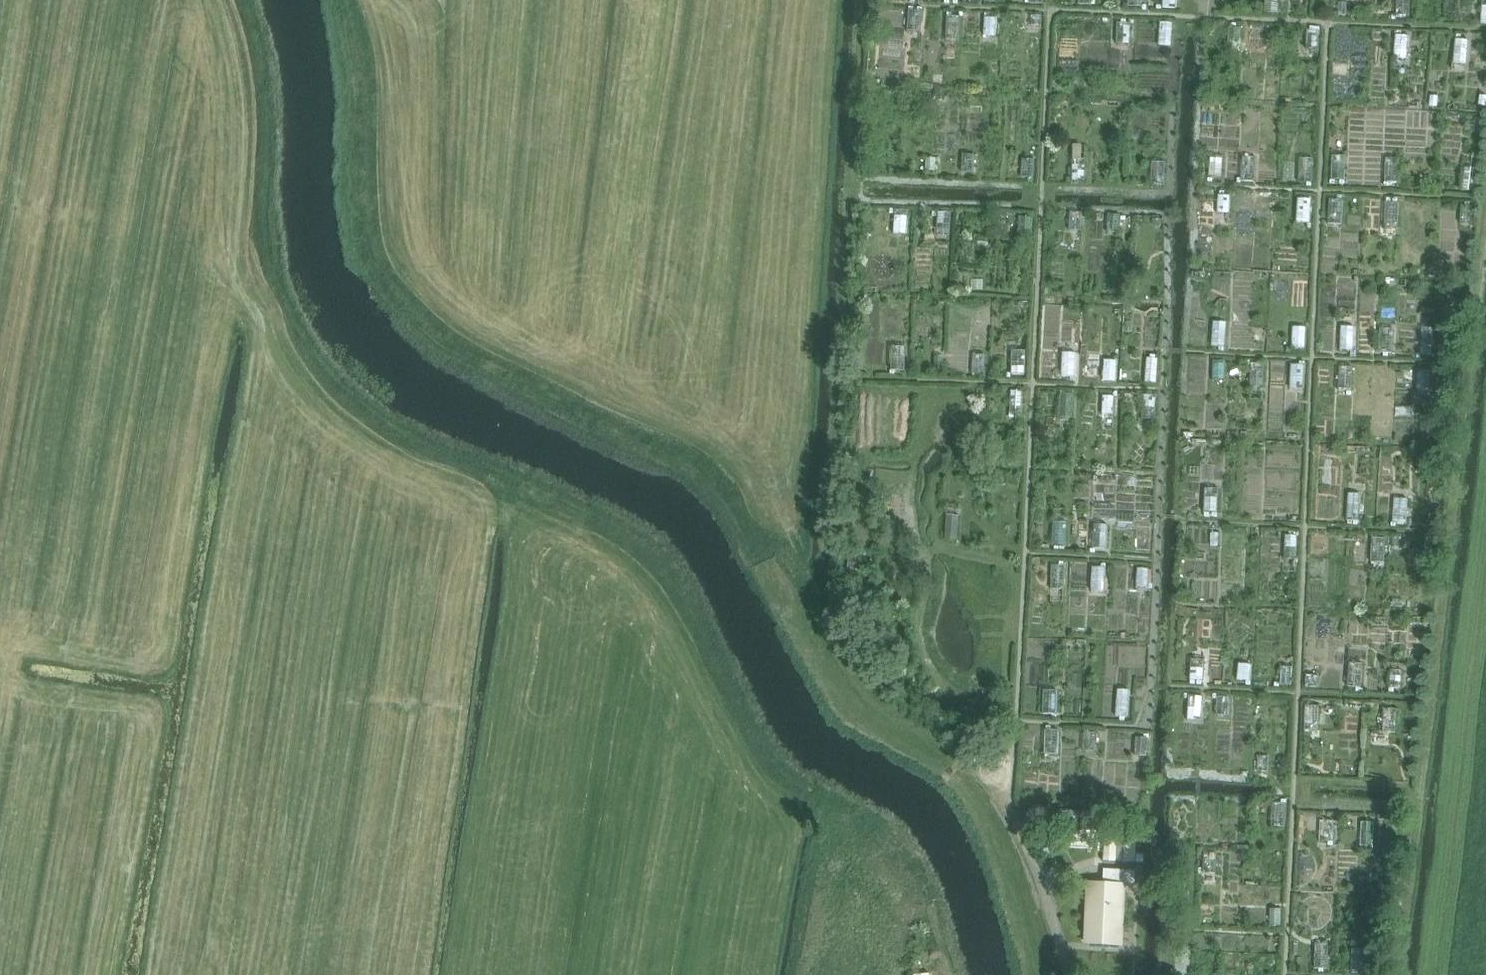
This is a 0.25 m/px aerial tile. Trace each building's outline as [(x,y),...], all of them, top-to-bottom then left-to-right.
[(1099,884),(1088,883),(1084,944),(1121,946),(1124,892),(1124,885),(1134,886),(1134,871),(1105,870),(1104,884),(1099,884)]
